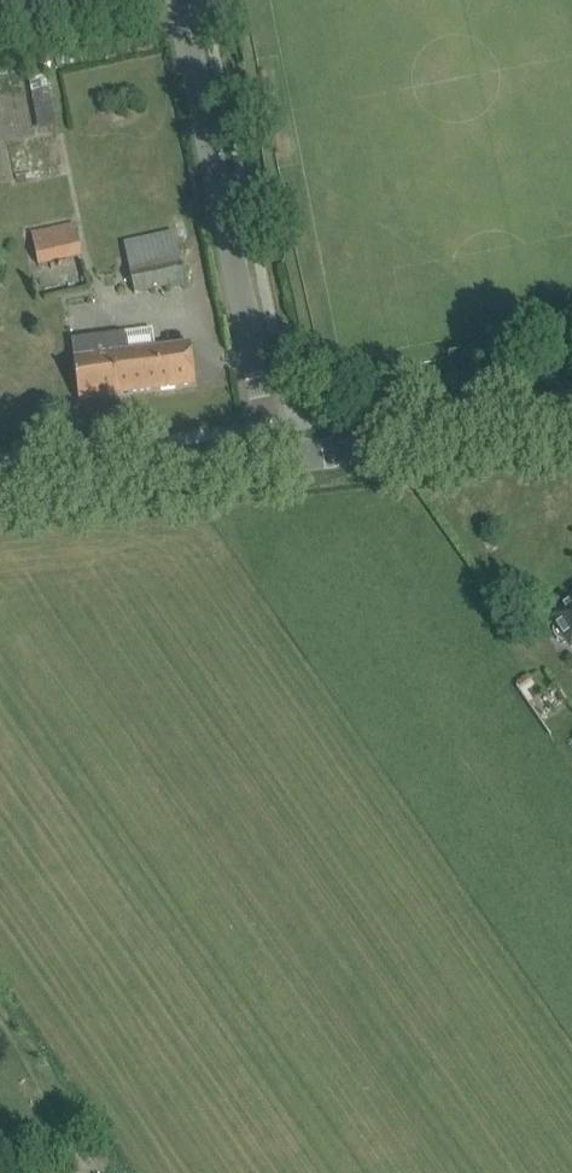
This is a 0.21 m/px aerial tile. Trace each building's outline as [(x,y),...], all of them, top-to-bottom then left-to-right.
[(48,89),(33,93),(43,128),(58,124),(48,89)] [(39,265),(81,255),(74,226),(32,236),(39,265)] [(130,270),(135,293),(186,282),(181,259),(130,270)] [(127,351),(125,333),(71,340),(79,399),(196,384),(190,343),(127,351)] [(552,618),(556,624),(555,625),(554,627),(553,629),(553,631),(553,633),(554,635),(555,636),(556,638),(558,639),(559,640),(561,640),(563,641),(565,641),(567,640),(571,648),(571,605),(552,618)]
